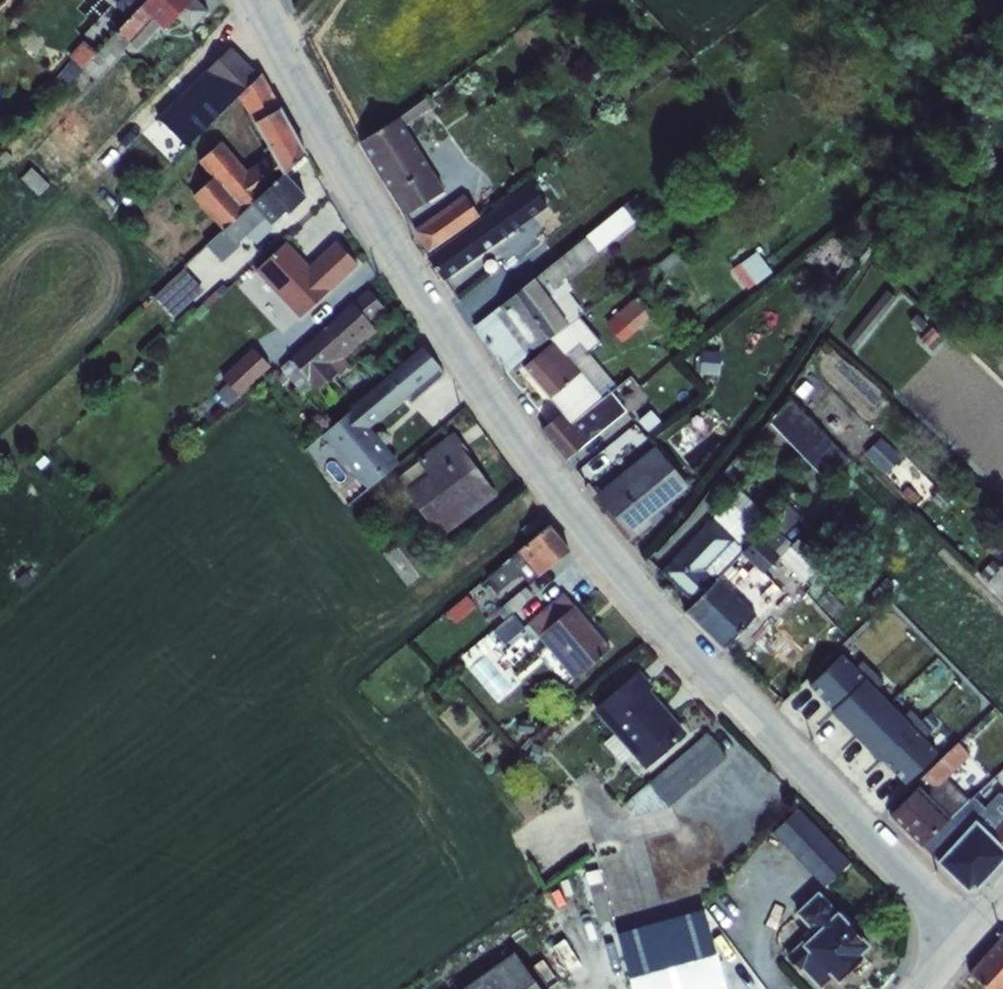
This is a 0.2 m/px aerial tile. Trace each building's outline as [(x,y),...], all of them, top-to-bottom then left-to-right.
[(116,33),(129,43),(152,19),(164,30),(175,18),(190,31),(208,11),(196,0),(147,0),(143,5),(116,33)] [(74,54),(87,64),(99,49),(86,39),(74,54)] [(255,123),(280,109),(261,75),(260,76),(231,48),(158,119),(187,146),(239,97),(255,123)] [(599,60),(587,69),(597,81),(608,72),(599,60)] [(399,117),(360,142),(407,215),(445,190),(404,127),(432,109),(426,100),(399,117)] [(280,109),(255,123),(271,154),(282,174),(285,175),(306,155),(280,109)] [(282,174),(271,154),(247,171),(222,141),(199,163),(212,177),(192,197),(223,232),(252,204),(282,174)] [(223,232),(205,246),(219,261),(265,219),(271,226),(306,197),(285,175),(282,174),(252,204),(223,232)] [(464,194),(414,230),(429,252),(479,216),(464,194)] [(534,279),(568,324),(582,311),(568,292),(572,288),(567,282),(569,280),(567,277),(635,223),(633,221),(647,209),(637,195),(534,279)] [(492,212),(430,256),(445,279),(508,234),(524,222),(509,201),(492,212)] [(285,242),(255,270),(299,318),(357,265),(336,242),(308,268),(285,242)] [(677,249),(658,264),(666,274),(686,259),(677,249)] [(751,257),(733,270),(747,290),(755,284),(756,285),(767,277),(751,257)] [(184,269),(155,297),(175,318),(204,290),(184,269)] [(499,307),(532,351),(568,324),(534,279),(499,307)] [(283,372),(276,378),(282,386),(289,379),(296,387),(292,390),(300,400),(305,396),(307,399),(316,391),(348,364),(344,359),(376,332),(368,323),(385,309),(369,289),(353,303),(288,358),(290,360),(279,368),(283,372)] [(886,291),(846,342),(855,349),(896,298),(886,291)] [(637,296),(606,324),(622,342),(653,315),(637,296)] [(532,351),(499,307),(475,327),(477,330),(475,332),(483,343),(484,343),(486,345),(482,348),(499,373),(504,370),(506,374),(532,351)] [(553,342),(523,367),(549,399),(562,414),(570,424),(573,421),(581,414),(610,390),(616,386),(587,352),(599,342),(578,317),(551,339),(553,342)] [(932,328),(920,340),(927,347),(939,334),(932,328)] [(230,383),(219,394),(230,405),(271,366),(253,348),(223,377),(230,383)] [(422,349),(322,435),(332,447),(334,445),(370,487),(397,464),(366,428),(438,367),(422,349)] [(702,351),(701,374),(719,375),(721,352),(702,351)] [(562,414),(542,430),(575,469),(605,445),(597,436),(628,411),(610,390),(581,414),(573,421),(570,424),(562,414)] [(790,400),(768,421),(825,481),(847,460),(790,400)] [(419,462),(399,477),(408,490),(405,492),(441,539),(497,496),(467,457),(470,454),(454,432),(417,459),(419,462)] [(881,438),(864,454),(885,475),(902,459),(881,438)] [(656,446),(596,494),(633,539),(652,523),(649,519),(689,487),(656,446)] [(907,485),(900,491),(913,505),(920,498),(907,485)] [(693,606),(770,525),(763,519),(767,515),(741,489),(663,571),(693,606)] [(790,505),(770,525),(693,606),(687,613),(724,649),(757,615),(760,618),(784,593),(763,573),(779,556),(806,581),(824,563),(799,539),(793,545),(784,536),(802,517),(790,505)] [(518,552),(482,583),(498,603),(508,594),(512,599),(497,611),(504,621),(533,596),(527,588),(539,576),(569,551),(549,527),(518,552)] [(401,541),(383,555),(407,586),(424,572),(401,541)] [(980,575),(1002,597),(1002,566),(1000,568),(992,561),(980,575)] [(829,591),(818,602),(832,617),(843,606),(829,591)] [(563,593),(527,624),(539,637),(538,637),(573,680),(611,650),(575,606),(563,593)] [(472,664),(496,699),(512,688),(488,653),(472,664)] [(639,671),(593,710),(614,734),(605,743),(623,763),(632,754),(645,769),(686,733),(650,691),(653,688),(639,671)] [(961,673),(949,684),(984,719),(994,707),(961,673)] [(830,754),(866,718),(847,700),(834,714),(835,715),(813,738),(830,754)] [(874,726),(883,735),(889,729),(899,740),(884,755),(913,786),(923,776),(935,763),(920,748),(922,746),(917,741),(919,739),(910,729),(909,730),(890,711),(874,726)] [(866,718),(830,754),(849,773),(883,735),(874,726),(866,718)] [(519,720),(518,731),(533,733),(534,722),(519,720)] [(705,735),(624,805),(635,817),(669,807),(725,758),(705,735)] [(935,763),(923,776),(932,786),(939,786),(969,755),(957,742),(935,763)] [(533,744),(529,760),(540,763),(544,747),(533,744)] [(943,810),(950,817),(975,795),(968,787),(943,810)] [(950,817),(943,810),(919,788),(891,816),(921,845),(950,817)] [(798,809),(772,833),(824,887),(850,863),(798,809)] [(986,831),(976,822),(939,862),(967,889),(977,887),(1002,859),(1002,814),(986,831)] [(588,871),(601,920),(614,917),(601,867),(588,871)] [(786,958),(799,972),(802,970),(820,988),(833,977),(837,981),(863,957),(861,955),(870,947),(818,893),(796,913),(815,934),(806,942),(805,940),(786,958)] [(573,976),(544,936),(535,942),(536,944),(518,956),(514,952),(462,988),(554,988),(573,976)] [(970,973),(986,988),(1002,988),(1002,937),(970,973)]
